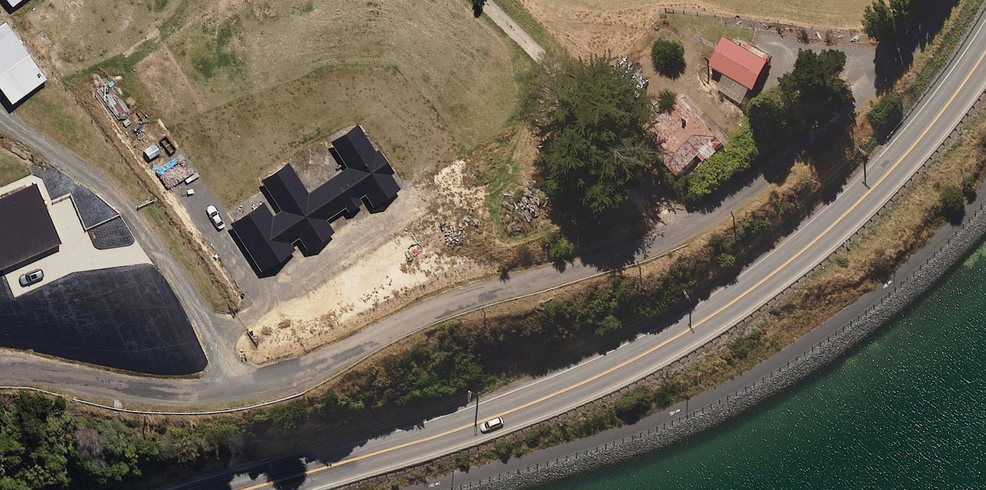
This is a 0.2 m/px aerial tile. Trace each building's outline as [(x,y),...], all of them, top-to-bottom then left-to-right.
[(0,36),(0,89),(10,103),(45,79),(9,29),(0,36)] [(770,63),(724,39),(710,67),(728,76),(720,92),(743,104),(750,90),(755,92),(770,63)] [(400,187),(357,124),(331,142),(347,166),(307,194),(286,163),(261,180),(281,210),(272,216),(262,202),(230,224),(262,270),(294,249),(289,242),(299,236),(307,249),(332,232),(324,220),(344,207),(347,211),(367,197),(373,205),(400,187)] [(680,178),(689,186),(720,156),(712,147),(680,178)]
